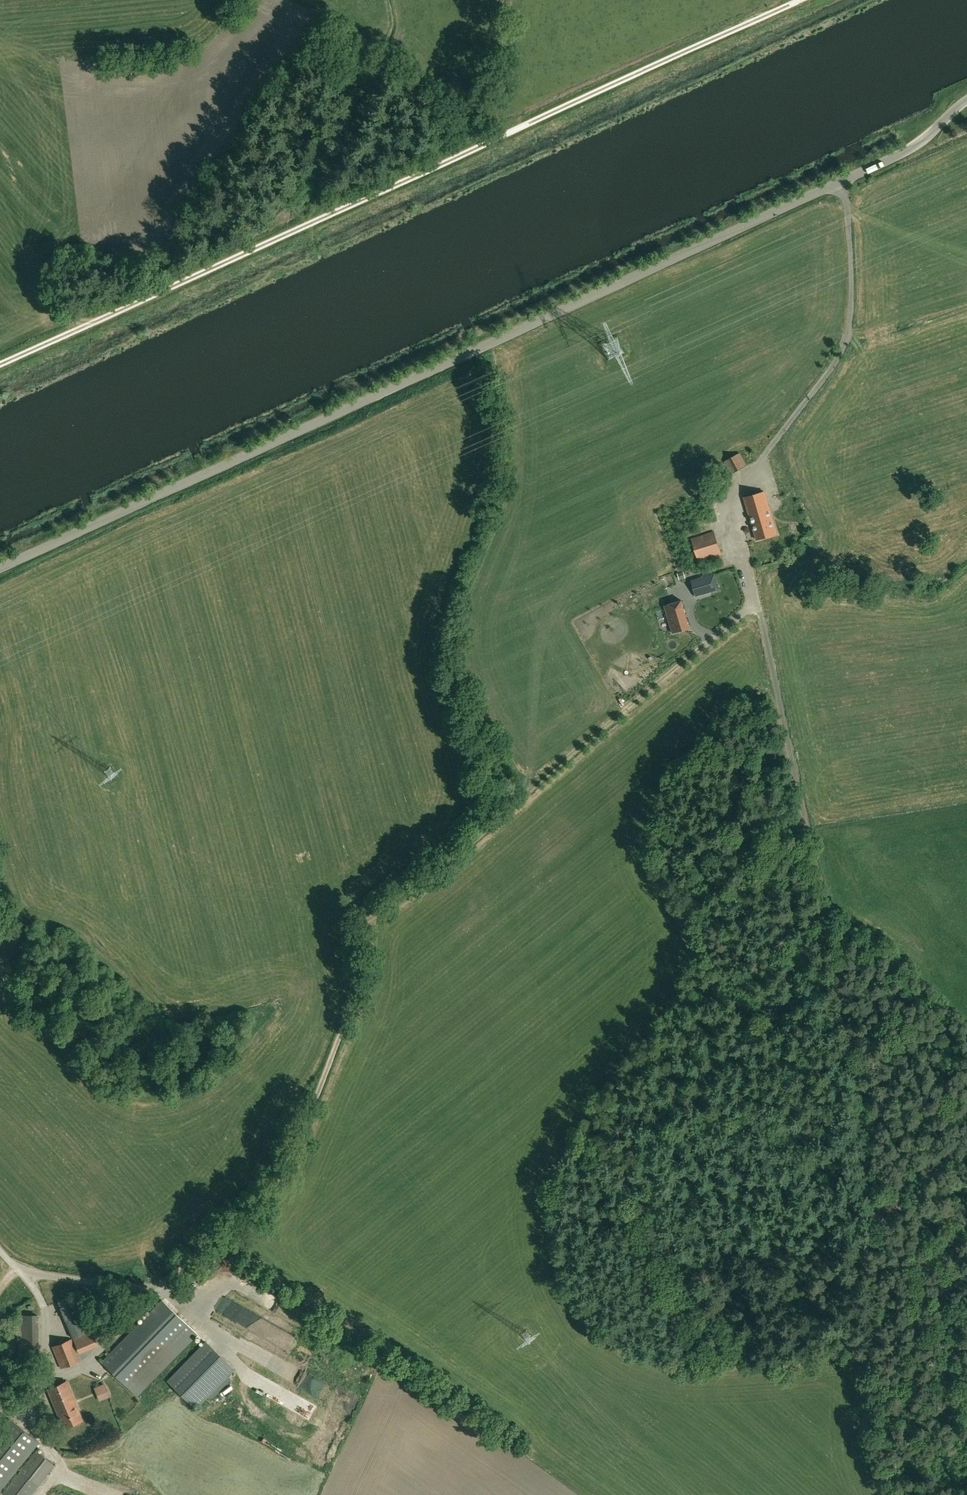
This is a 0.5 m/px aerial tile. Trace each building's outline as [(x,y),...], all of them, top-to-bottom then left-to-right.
[(726,463),(720,466),(725,476),(747,465),(740,452),(725,460),(726,463)] [(757,539),(777,533),(764,491),(744,497),(757,539)] [(721,553),(715,531),(692,538),(698,560),(713,556),(721,553)] [(711,575),(689,581),(694,596),(716,589),(711,575)] [(679,601),(663,606),(671,632),(687,628),(679,601)] [(236,1267),(230,1275),(238,1281),(244,1274),(236,1267)] [(124,1383),(184,1321),(163,1300),(102,1362),(124,1383)] [(39,1314),(17,1314),(18,1343),(21,1343),(21,1360),(39,1360),(39,1314)] [(80,1315),(65,1321),(73,1339),(87,1333),(80,1315)] [(252,1328),(266,1333),(270,1319),(256,1315),(252,1328)] [(198,1334),(184,1321),(124,1384),(137,1397),(198,1334)] [(61,1368),(80,1360),(71,1339),(52,1347),(61,1368)] [(83,1353),(103,1345),(100,1339),(80,1347),(83,1353)] [(205,1341),(166,1381),(196,1409),(235,1369),(205,1341)] [(64,1428),(82,1420),(66,1381),(48,1389),(64,1428)] [(104,1383),(94,1388),(100,1401),(110,1396),(104,1383)] [(223,1414),(231,1419),(236,1412),(229,1407),(223,1414)] [(38,1441),(18,1425),(11,1433),(3,1426),(0,1430),(0,1489),(38,1441)] [(3,1493),(6,1494),(31,1494),(54,1465),(36,1451),(3,1493)]
